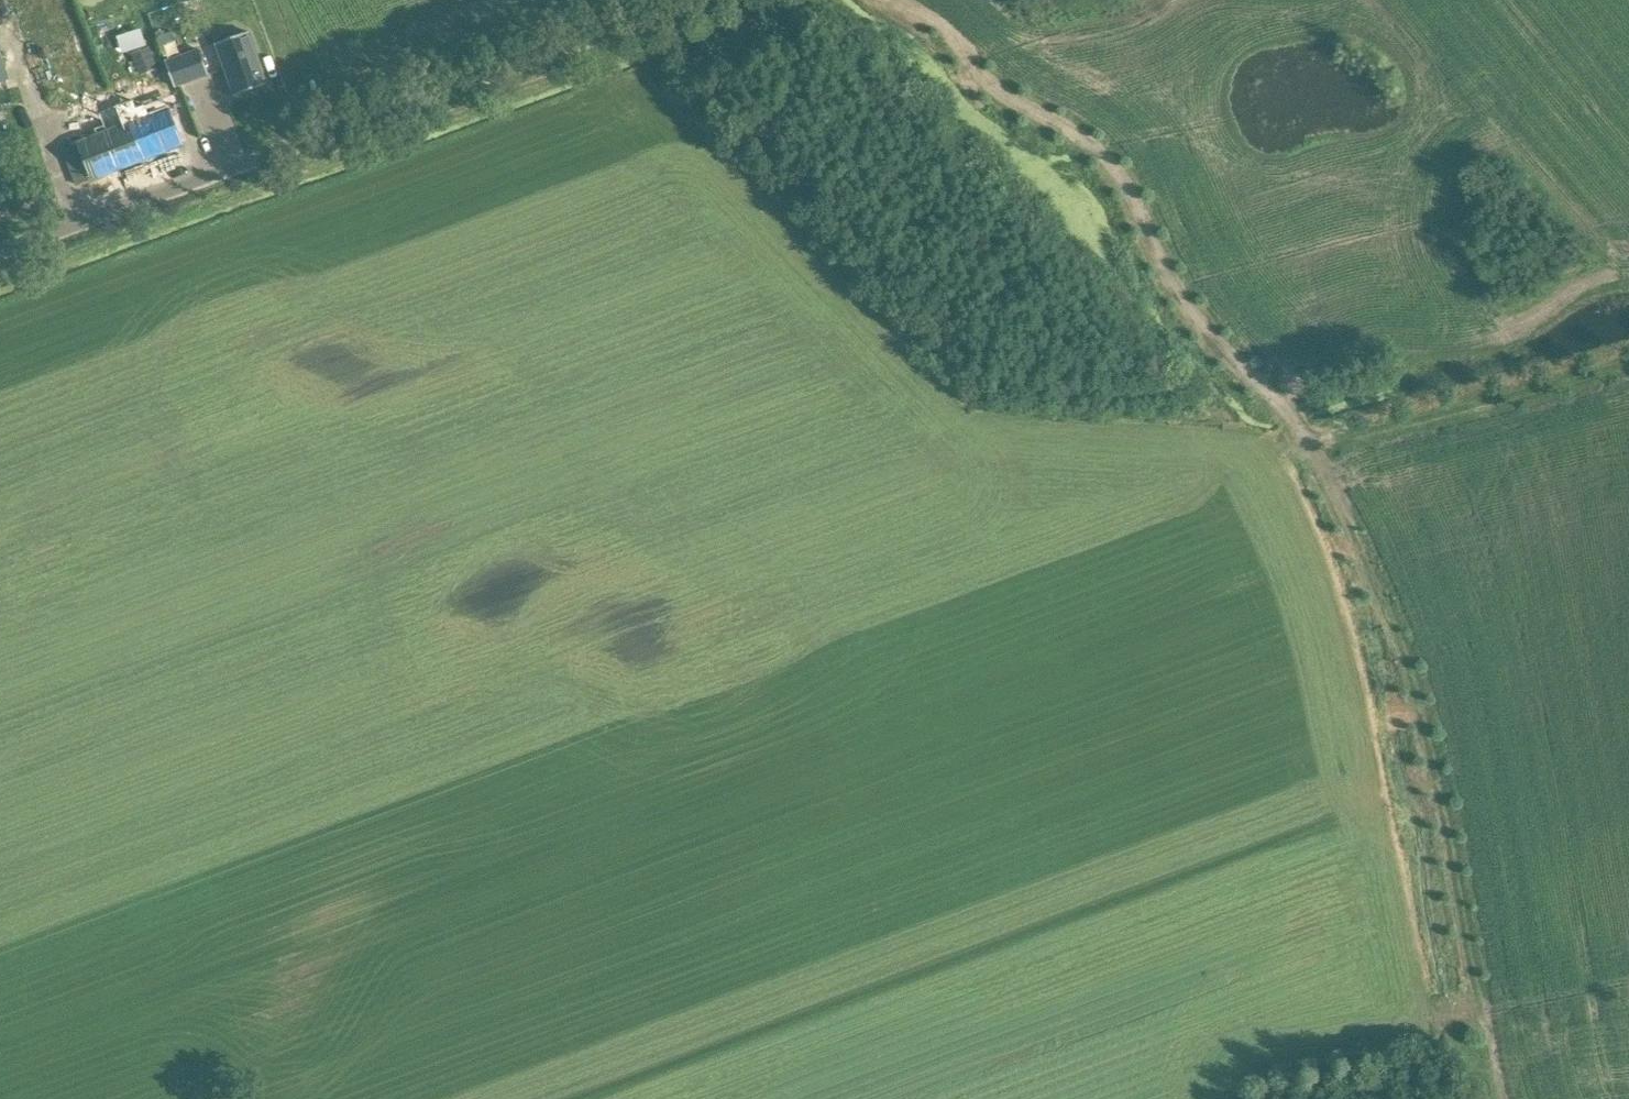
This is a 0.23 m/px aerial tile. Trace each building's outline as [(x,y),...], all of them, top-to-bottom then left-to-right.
[(239,23),(229,27),(233,36),(242,33),(239,23)] [(173,30),(163,34),(166,42),(176,39),(173,30)] [(216,43),(235,95),(268,83),(249,31),(216,43)] [(10,78),(0,49),(0,81),(10,78)] [(175,86),(209,74),(200,49),(166,61),(175,86)] [(77,184),(148,157),(182,143),(162,91),(128,104),(113,109),(120,127),(63,149),(77,184)]
